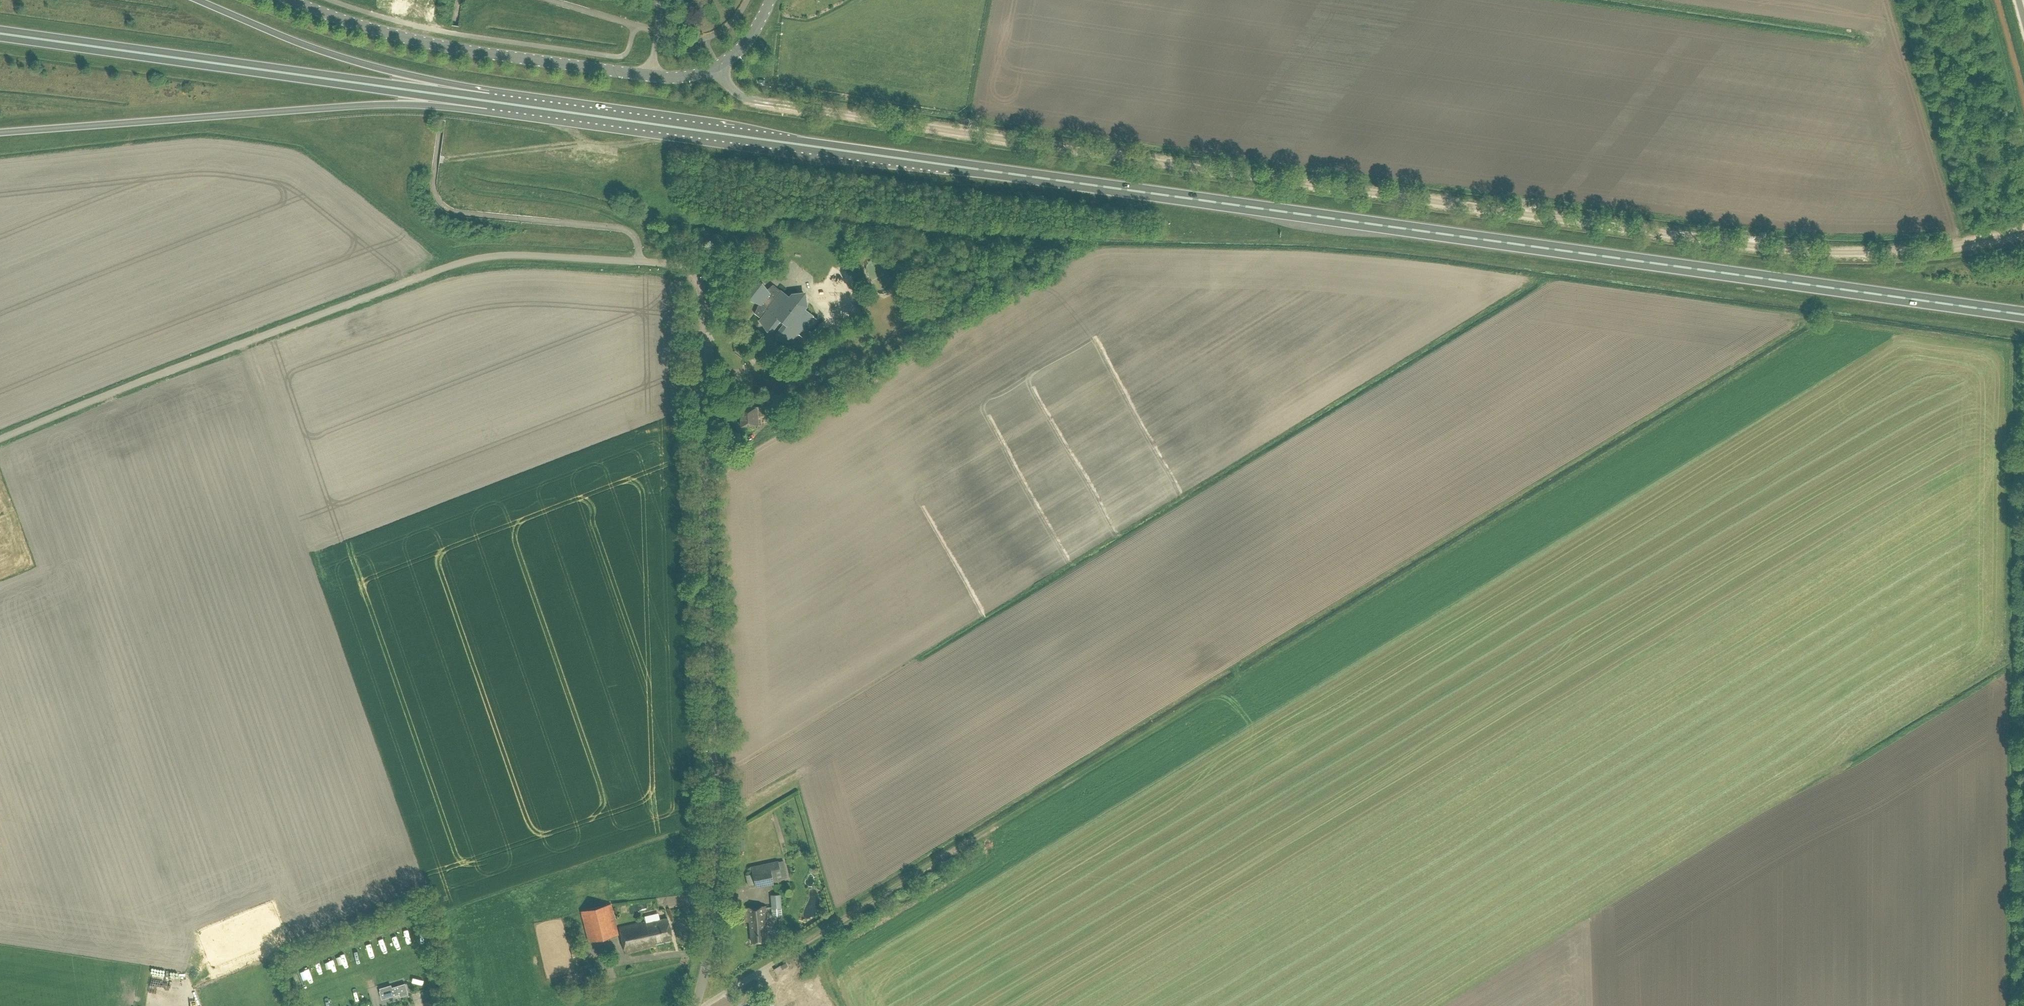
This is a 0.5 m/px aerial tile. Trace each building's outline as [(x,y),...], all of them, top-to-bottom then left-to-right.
[(767,289),(760,280),(756,281),(748,294),(748,299),(758,303),(754,313),(761,318),(759,320),(767,331),(771,330),(775,334),(776,339),(788,344),(796,333),(800,336),(795,331),(797,328),(798,329),(806,328),(805,321),(810,315),(814,318),(815,317),(802,308),(805,305),(803,294),(800,291),(790,292),(787,295),(775,285),(773,284),(767,289)] [(789,378),(788,363),(779,364),(780,379),(789,378)] [(770,416),(769,406),(740,407),(740,426),(758,425),(758,416),(770,416)] [(1193,478),(1185,483),(1189,489),(1197,484),(1193,478)] [(787,877),(784,859),(751,866),(752,873),(746,875),(748,885),(787,877)] [(781,907),(780,894),(770,895),(771,908),(781,907)] [(618,935),(611,904),(581,911),(588,942),(618,935)] [(744,908),(746,922),(750,921),(752,942),(768,941),(767,923),(766,906),(744,908)] [(646,916),(648,922),(661,919),(660,913),(646,916)] [(673,940),(668,918),(645,924),(645,922),(620,928),(626,954),(655,947),(654,944),(673,940)] [(584,955),(583,948),(572,951),(573,957),(584,955)] [(405,983),(380,991),(382,999),(407,991),(405,983)] [(795,993),(780,1005),(807,1005),(795,993)]
